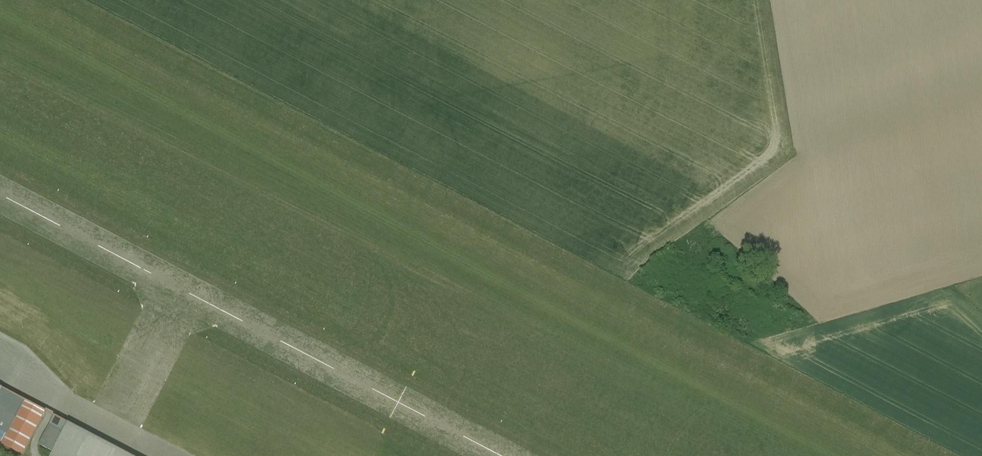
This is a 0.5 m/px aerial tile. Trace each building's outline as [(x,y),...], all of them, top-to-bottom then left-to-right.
[(5,437),(26,448),(44,412),(24,402),(5,437)] [(67,424),(51,455),(128,455),(67,424)]
